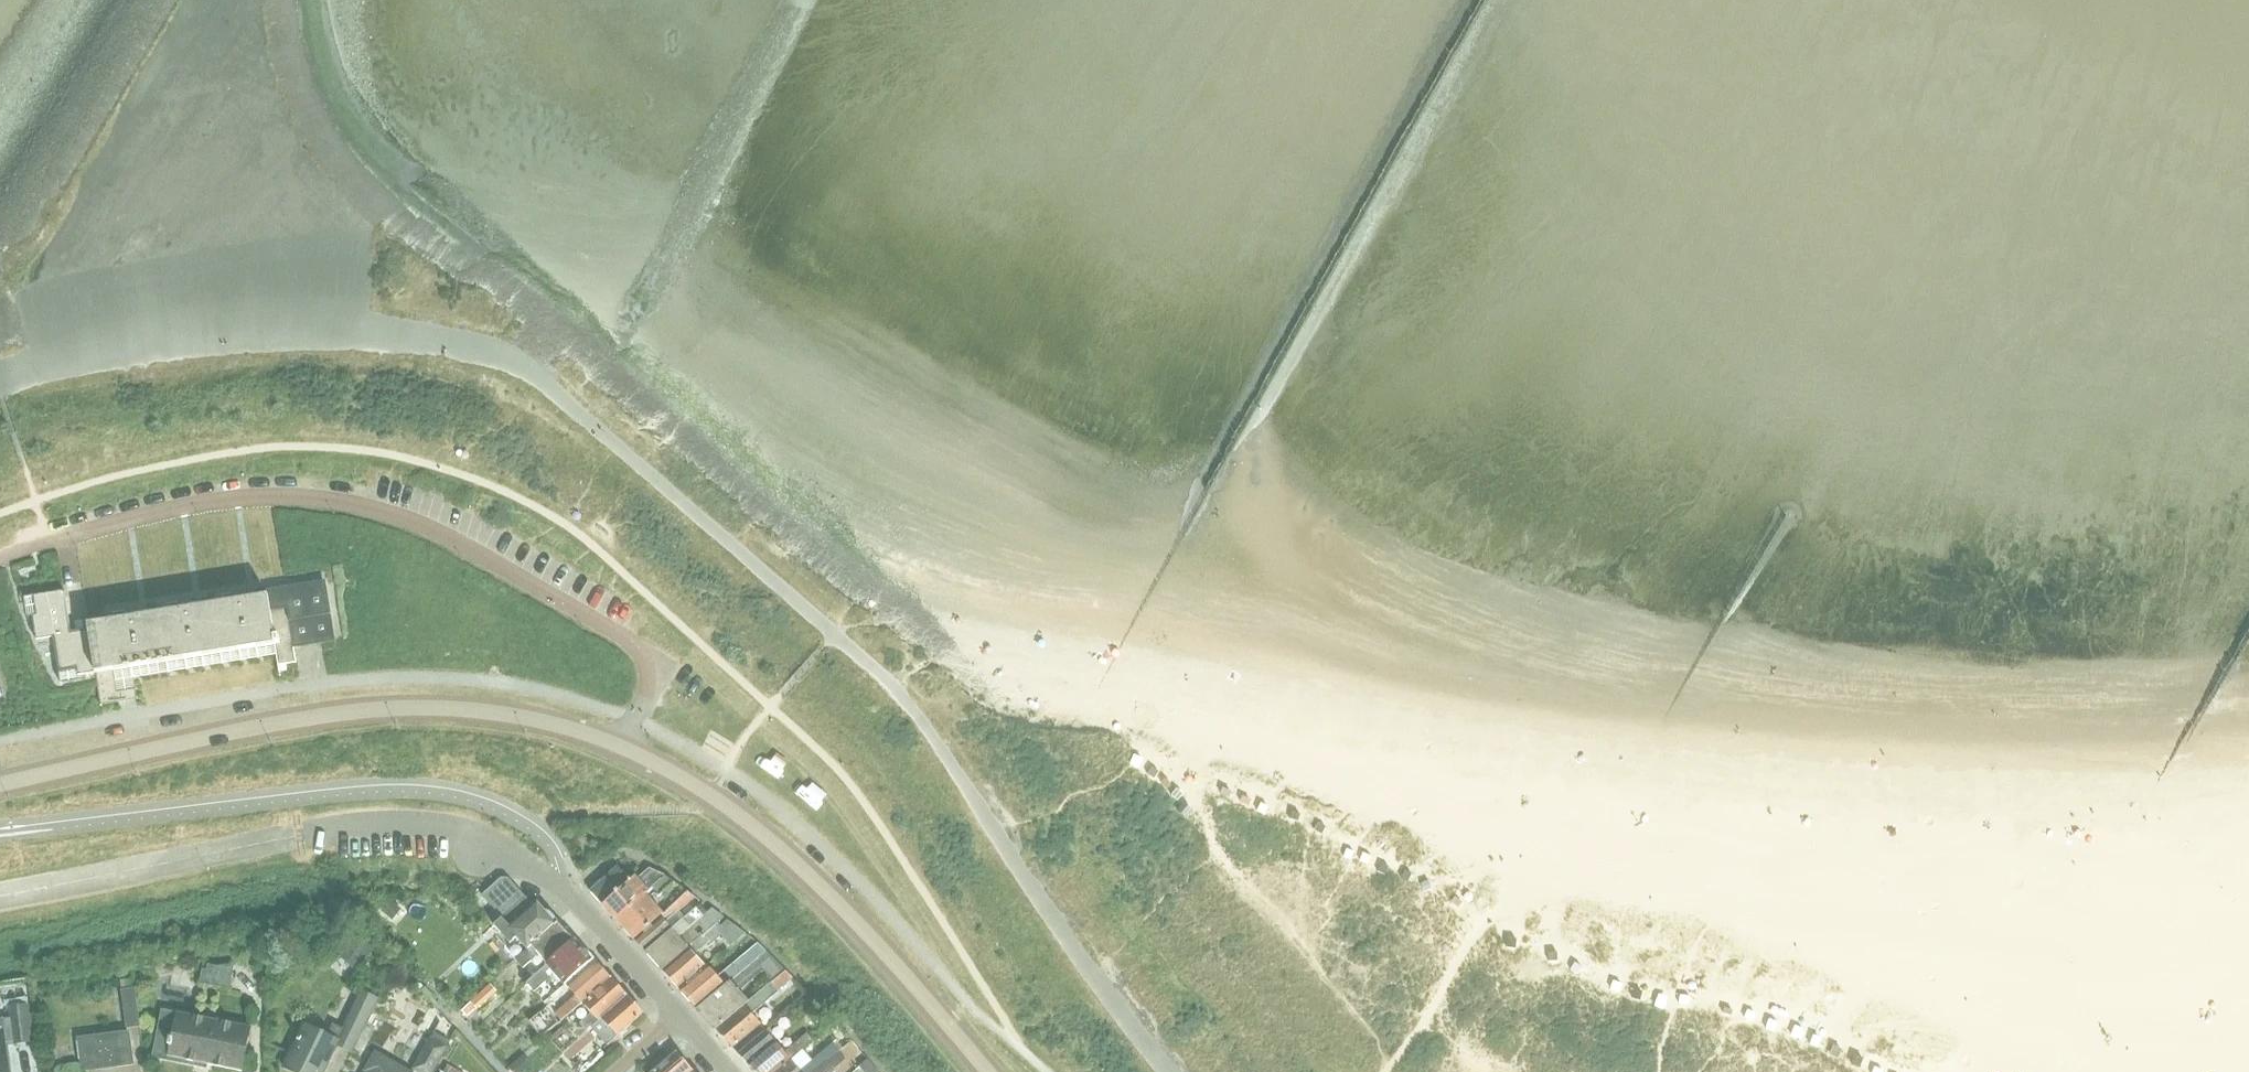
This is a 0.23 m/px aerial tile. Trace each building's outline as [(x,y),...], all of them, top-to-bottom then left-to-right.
[(63,591),(26,598),(30,620),(34,619),(37,636),(39,635),(41,645),(56,642),(62,680),(85,677),(84,672),(95,670),(100,706),(137,700),(134,677),(274,653),(276,664),(295,661),(292,646),(333,639),(325,585),(250,596),(248,587),(234,590),(235,598),(194,605),(193,596),(179,599),(180,607),(141,614),(140,605),(125,608),(127,617),(87,624),(88,630),(70,633),(64,597),(63,591)] [(617,919),(665,875),(651,868),(639,878),(636,876),(632,879),(630,877),(629,877),(618,866),(591,890),(617,919)] [(665,875),(617,919),(636,940),(665,914),(650,898),(655,893),(658,896),(675,882),(666,876),(665,875)] [(499,877),(480,894),(502,919),(526,896),(508,877),(499,877)] [(665,914),(636,940),(647,952),(686,918),(680,911),(696,897),(689,892),(665,914)] [(528,947),(558,922),(547,910),(545,910),(541,906),(537,909),(526,896),(496,924),(511,942),(519,936),(528,947)] [(389,902),(381,912),(392,920),(400,910),(389,902)] [(686,918),(647,952),(663,970),(719,923),(725,917),(712,909),(707,913),(700,906),(686,918)] [(719,923),(663,970),(680,989),(706,966),(696,954),(707,944),(709,946),(721,937),(730,945),(745,933),(728,920),(722,926),(719,923)] [(558,922),(528,947),(529,947),(516,958),(524,967),(536,956),(532,952),(536,948),(549,963),(576,939),(575,938),(574,934),(568,928),(561,925),(559,922),(558,922)] [(549,963),(528,981),(534,989),(551,974),(547,969),(551,966),(565,982),(592,958),(591,954),(586,948),(582,947),(576,939),(549,963)] [(706,966),(680,989),(698,1009),(767,952),(759,944),(720,978),(707,965),(706,966)] [(767,952),(698,1009),(716,1029),(749,1002),(740,990),(764,970),(773,982),(786,970),(767,952)] [(562,1018),(583,1001),(611,977),(597,960),(568,986),(575,994),(556,1011),(562,1018)] [(230,988),(233,974),(234,964),(218,966),(207,965),(206,970),(201,969),(198,983),(230,988)] [(773,982),(716,1029),(733,1047),(759,1024),(751,1013),(794,977),(786,970),(773,982)] [(749,1002),(773,982),(764,970),(740,990),(749,1002)] [(611,977),(583,1001),(592,1012),(581,1022),(587,1029),(590,1027),(602,1017),(627,995),(611,977)] [(134,980),(120,981),(121,988),(134,986),(134,980)] [(477,1005),(497,987),(490,980),(470,998),(471,998),(461,1007),(466,1013),(476,1004),(477,1005)] [(127,1027),(140,1025),(134,987),(122,988),(127,1027)] [(343,1030),(332,1024),(325,1038),(304,1027),(284,1063),(300,1071),(322,1071),(337,1045),(351,1052),(379,1001),(363,993),(343,1030)] [(602,1017),(590,1027),(607,1045),(618,1036),(643,1014),(627,995),(602,1017)] [(548,1030),(558,1021),(546,1006),(535,1015),(548,1030)] [(32,1041),(28,1007),(9,1009),(10,1020),(0,1021),(0,1071),(8,1071),(5,1042),(13,1041),(13,1043),(32,1041)] [(162,1012),(158,1035),(173,1038),(169,1057),(242,1071),(250,1030),(177,1015),(162,1012)] [(790,1060),(805,1046),(814,1039),(807,1032),(784,1052),(769,1035),(773,1031),(770,1027),(738,1054),(755,1071),(776,1071),(790,1060)] [(79,1039),(82,1071),(132,1064),(128,1033),(79,1039)] [(446,1047),(431,1038),(414,1069),(419,1071),(432,1071),(446,1047)] [(790,1060),(776,1071),(815,1071),(828,1061),(837,1053),(839,1050),(834,1044),(820,1056),(800,1071),(790,1060)] [(652,1071),(692,1071),(694,1070),(677,1050),(652,1071)] [(815,1071),(833,1071),(835,1070),(844,1061),(837,1053),(828,1061),(815,1071)] [(375,1054),(365,1071),(367,1071),(406,1071),(375,1054)] [(508,1067),(512,1071),(523,1071),(531,1064),(522,1054),(508,1067)] [(869,1059),(860,1067),(864,1071),(880,1071),(869,1059)]
